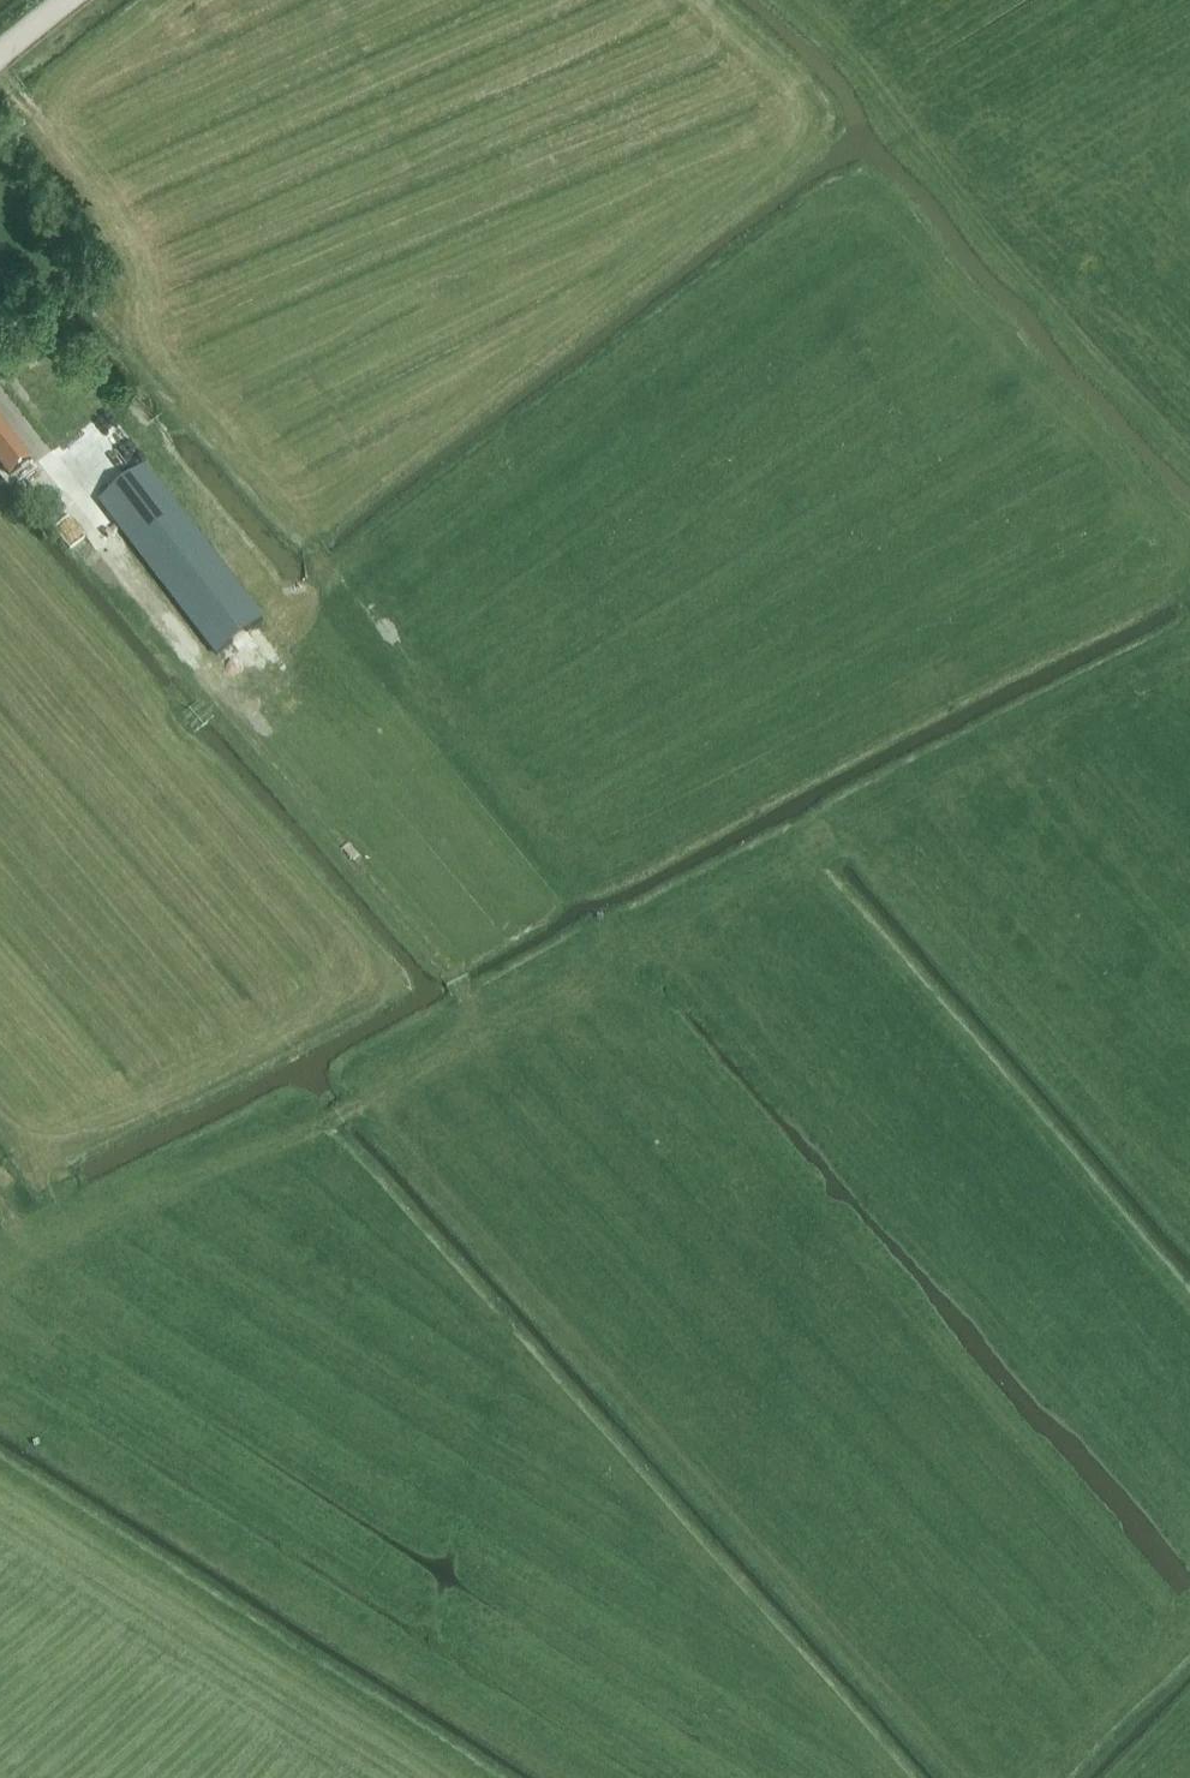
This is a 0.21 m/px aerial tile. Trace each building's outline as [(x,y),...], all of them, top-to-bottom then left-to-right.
[(8,274),(0,263),(0,280),(8,274)] [(30,459),(0,421),(0,464),(9,476),(30,459)] [(263,620),(146,466),(100,502),(217,655),(263,620)] [(76,522),(51,490),(33,505),(57,536),(76,522)]
